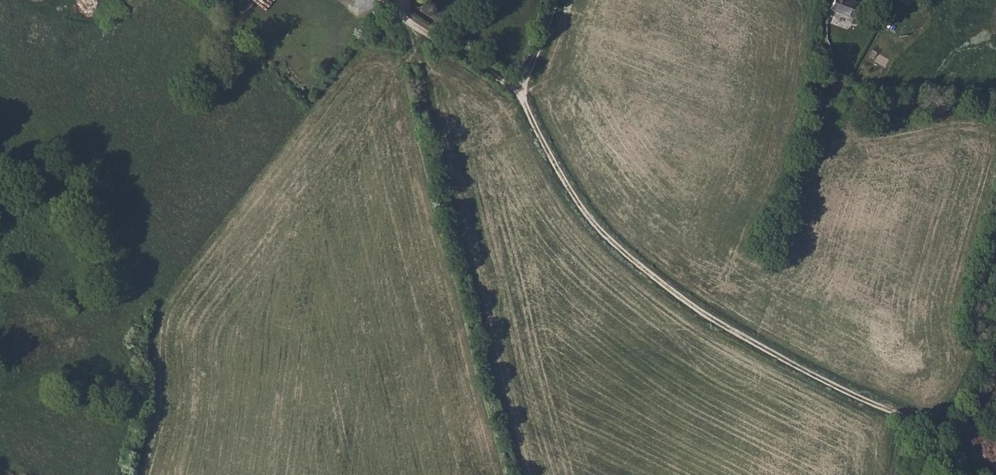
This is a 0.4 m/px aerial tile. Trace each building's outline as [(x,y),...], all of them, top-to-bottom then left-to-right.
[(830,9),(854,18),(859,4),(850,0),(834,0),(830,9)]
